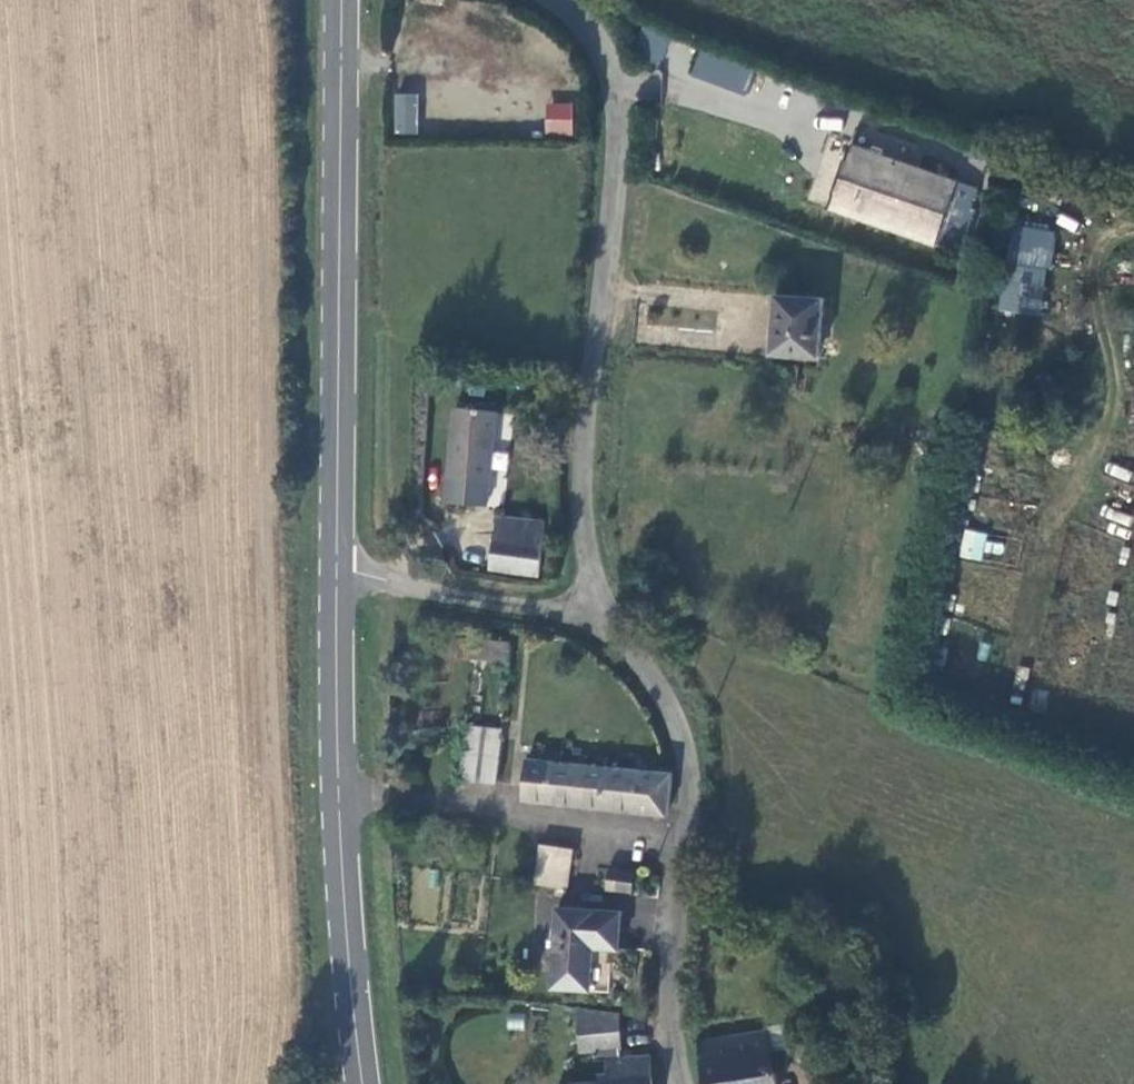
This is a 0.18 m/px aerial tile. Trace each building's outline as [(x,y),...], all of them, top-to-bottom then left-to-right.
[(697,51),(689,75),(745,93),(753,69),(697,51)] [(419,94),(394,93),(393,134),(418,135),(419,94)] [(573,124),(573,93),(549,93),(549,124),(573,124)] [(853,143),(830,204),(936,244),(959,183),(853,143)] [(1008,225),(999,311),(1043,316),(1052,230),(1008,225)] [(778,295),(775,350),(819,353),(822,297),(778,295)] [(503,409),(462,404),(451,499),(491,503),(503,409)] [(536,540),(538,520),(501,515),(498,535),(536,540)] [(547,521),(538,520),(536,540),(498,535),(494,567),(540,573),(547,521)] [(964,528),(959,557),(981,561),(986,532),(964,528)] [(462,636),(460,653),(509,659),(511,642),(462,636)] [(495,783),(502,730),(471,726),(464,779),(495,783)] [(525,798),(667,818),(673,778),(531,757),(525,798)] [(545,844),(534,885),(557,890),(565,892),(575,851),(545,844)] [(612,873),(610,893),(636,895),(638,876),(612,873)] [(620,912),(557,912),(557,976),(557,992),(594,992),(594,952),(590,949),(593,946),(598,950),(620,950),(620,912)] [(622,1049),(621,1016),(585,1012),(585,1049),(602,1050),(622,1049)] [(772,1032),(703,1043),(707,1083),(780,1083),(778,1073),(776,1055),(772,1032)] [(602,1050),(603,1063),(614,1063),(614,1083),(658,1083),(657,1059),(623,1061),(622,1049),(602,1050)] [(790,1053),(776,1055),(778,1073),(792,1071),(790,1053)]
